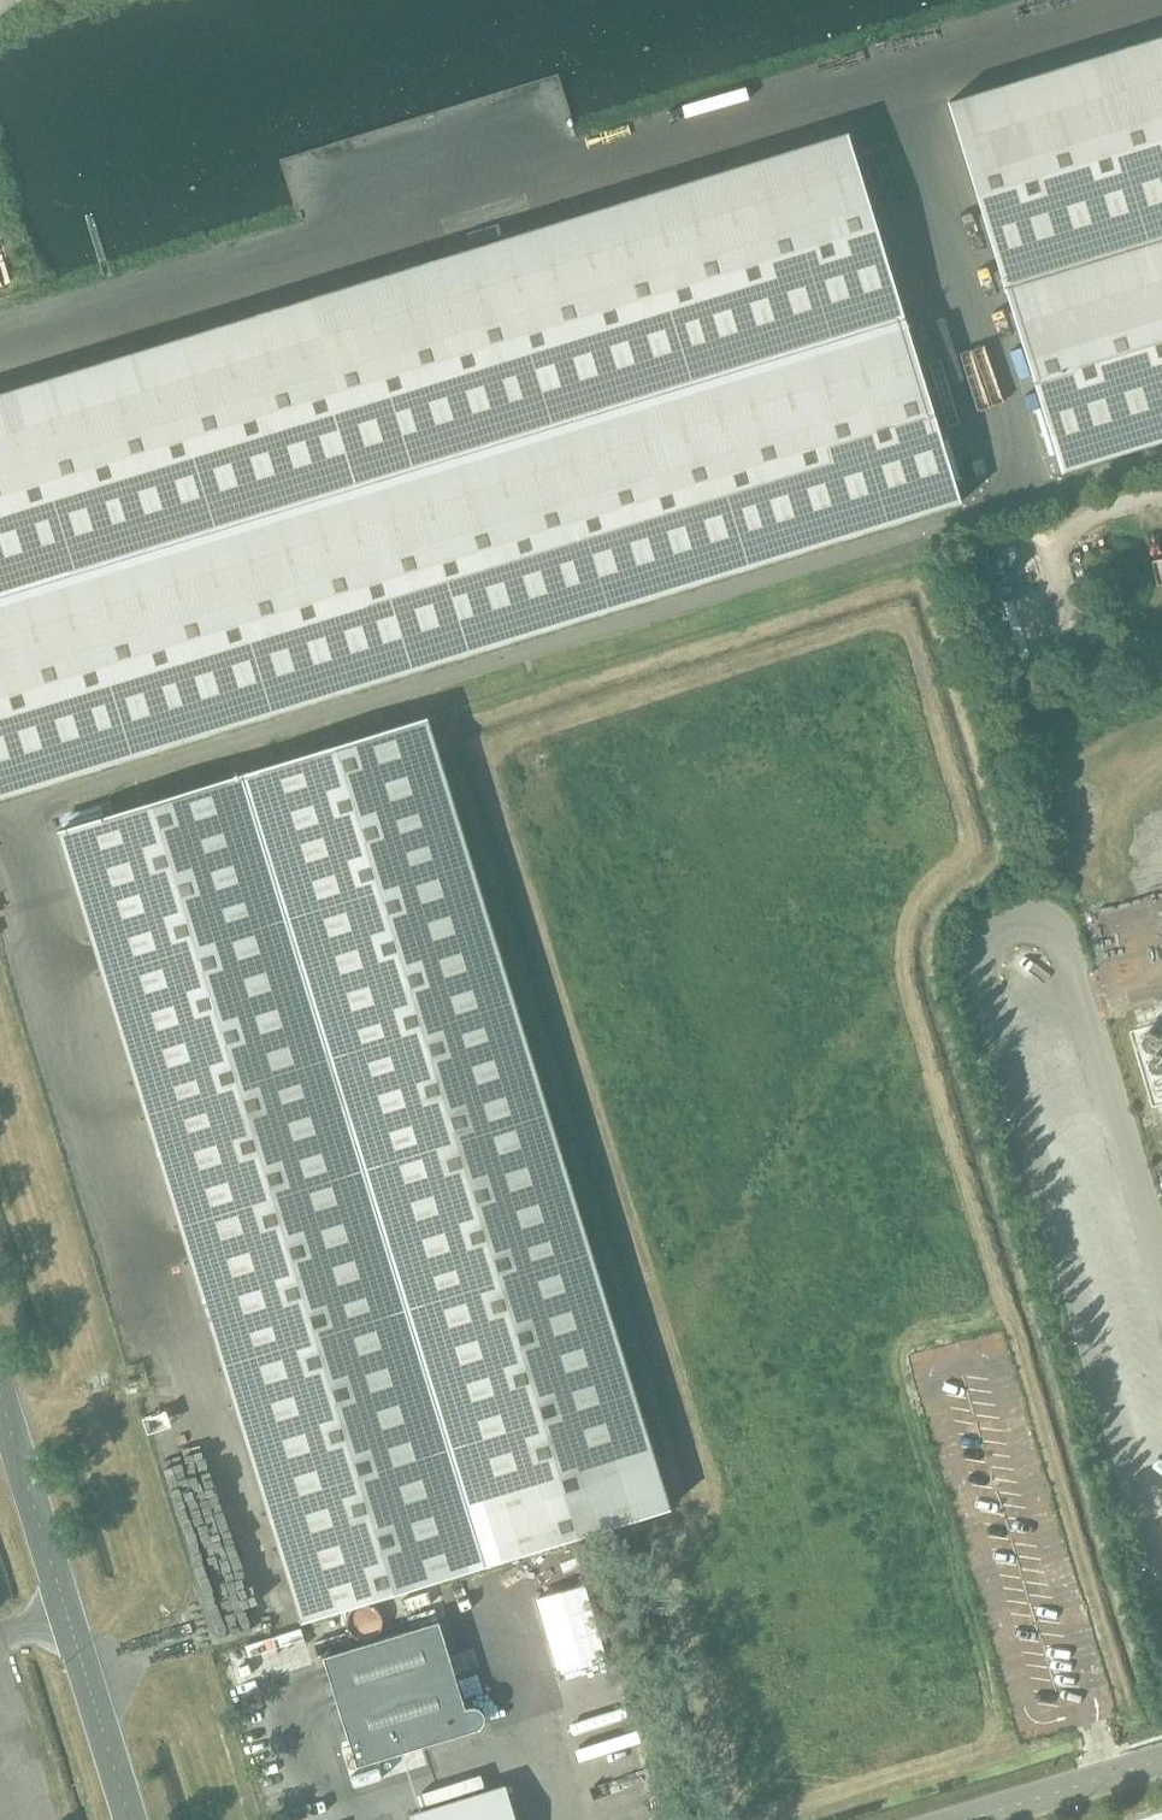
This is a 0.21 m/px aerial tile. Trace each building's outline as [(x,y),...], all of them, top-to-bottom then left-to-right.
[(948,102),(1061,471),(1161,439),(1161,36),(948,102)] [(932,412),(847,133),(0,393),(0,797),(960,502),(932,412)] [(669,1507),(427,717),(58,830),(301,1620),(669,1507)] [(382,1628),(382,1627),(383,1625),(383,1623),(383,1621),(383,1619),(383,1618),(382,1615),(381,1613),(381,1612),(379,1610),(378,1608),(375,1606),(372,1604),(369,1603),(365,1603),(362,1603),(358,1604),(356,1605),(354,1606),(351,1609),(349,1611),(348,1613),(347,1616),(347,1618),(346,1619),(346,1623),(347,1625),(347,1627),(348,1628),(348,1629),(349,1632),(352,1634),(354,1637),(358,1638),(361,1639),(364,1640),(367,1640),(370,1639),(374,1637),(377,1635),(379,1633),(380,1632),(381,1630),(382,1628)] [(466,1707),(438,1621),(438,1620),(323,1656),(356,1765),(476,1728),(478,1728),(480,1727),(482,1725),(483,1723),(483,1721),(484,1719),(484,1717),(484,1716),(484,1714),(483,1713),(483,1711),(481,1709),(480,1708),(479,1707),(477,1706),(475,1706),(473,1705),(471,1705),(469,1706),(467,1707),(466,1707)] [(505,1784),(410,1814),(412,1819),(516,1819),(505,1784)]
